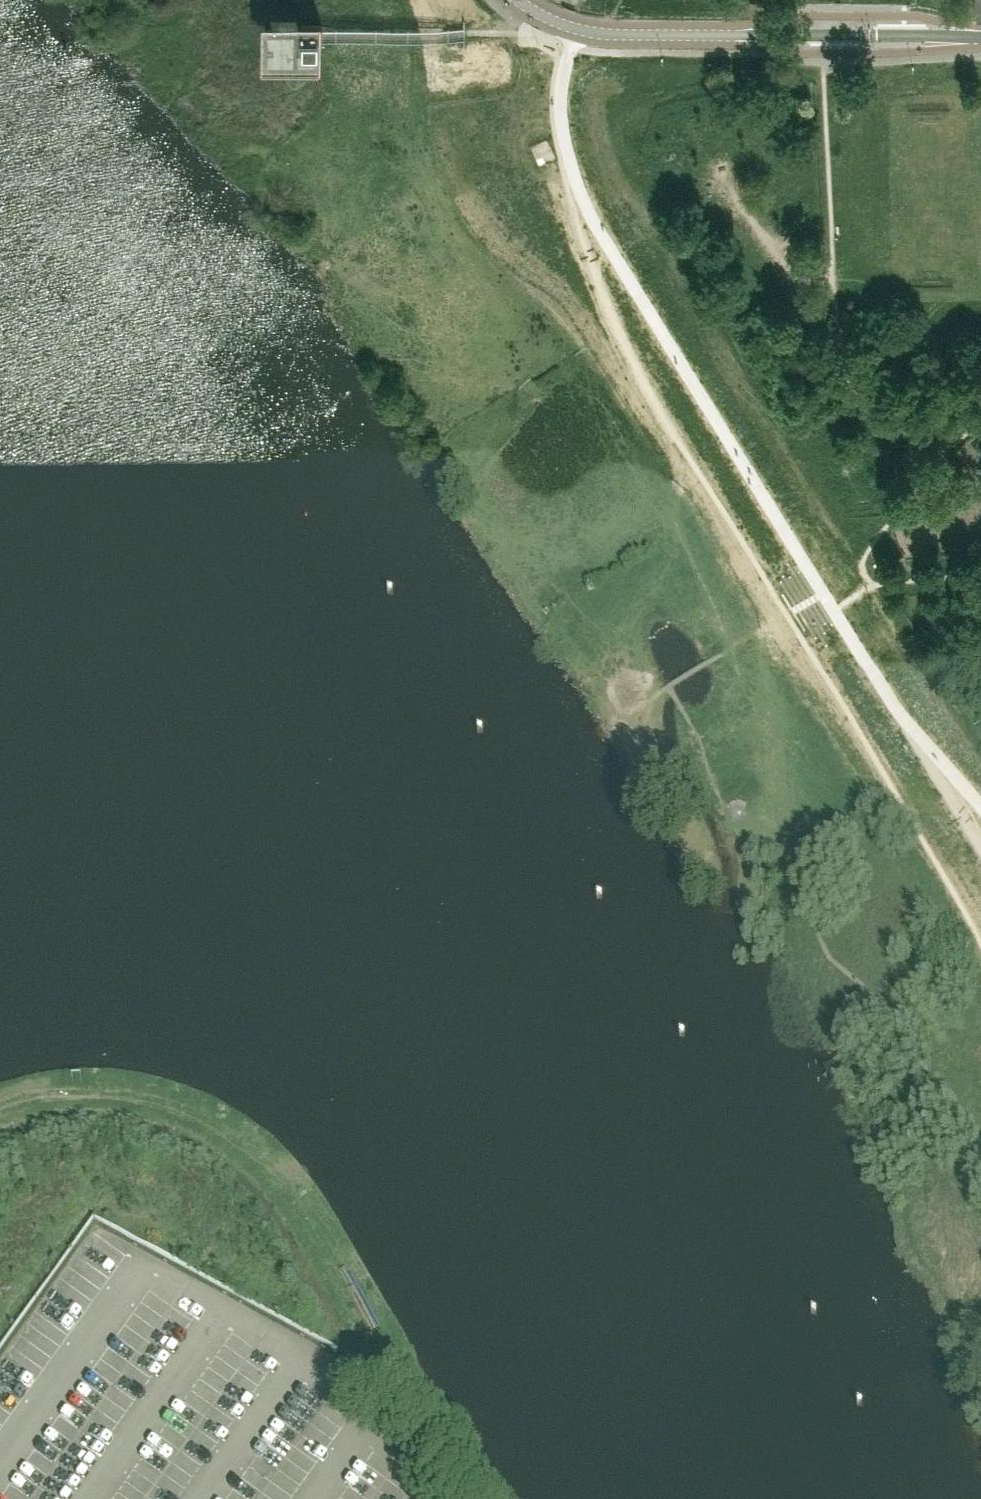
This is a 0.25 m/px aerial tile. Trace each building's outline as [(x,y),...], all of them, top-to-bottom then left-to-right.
[(323,34),(323,28),(323,26),(323,9),(263,8),(263,53),(323,54),(323,37),(323,34)]
